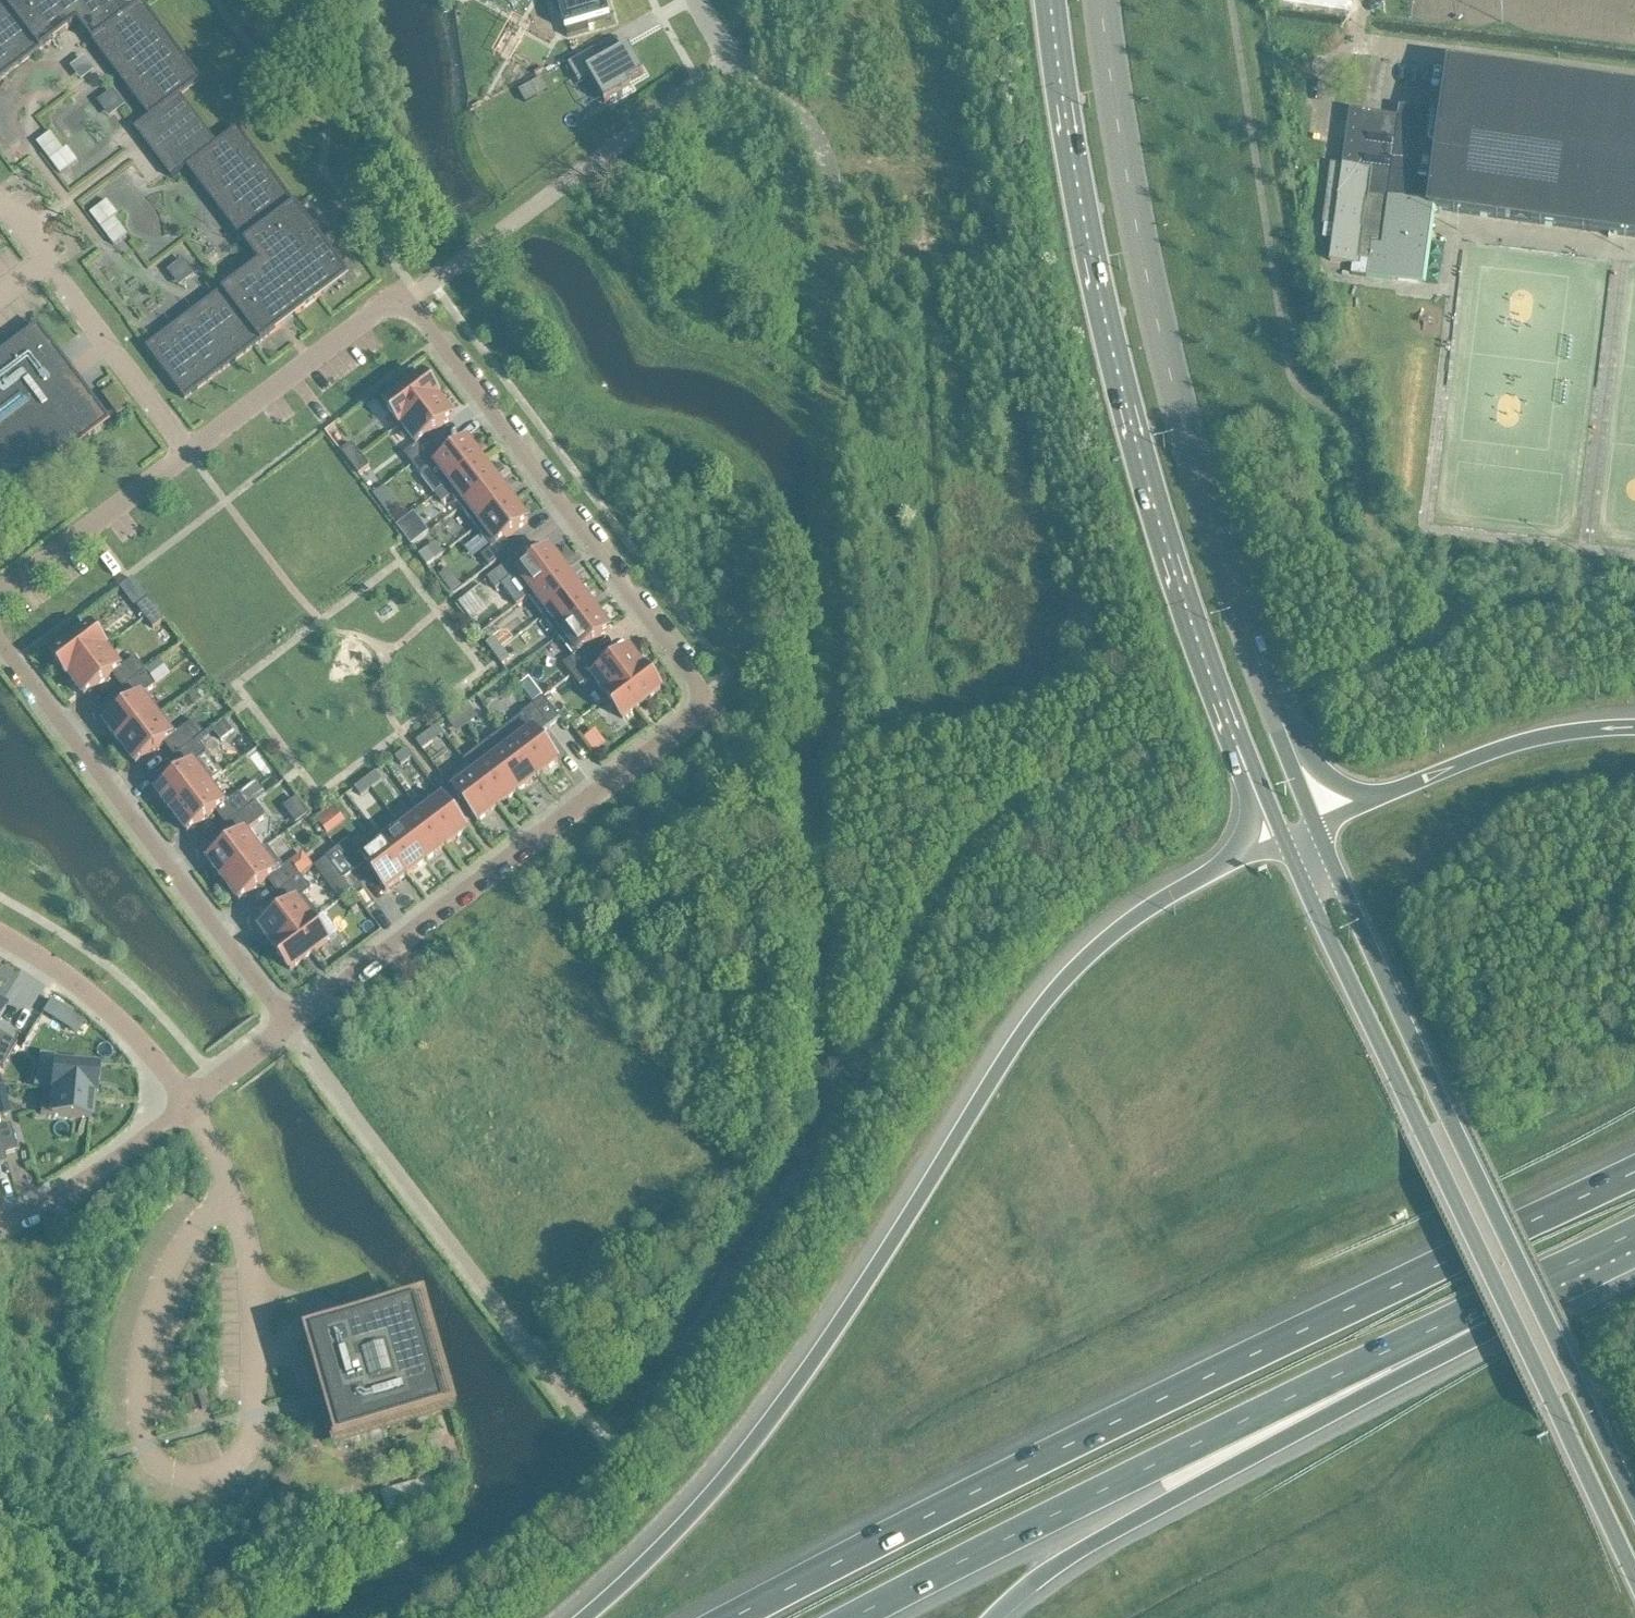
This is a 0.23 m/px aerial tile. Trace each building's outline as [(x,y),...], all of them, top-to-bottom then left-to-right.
[(0,3),(0,83),(78,24),(150,120),(150,121),(180,98),(201,82),(139,0),(4,0),(0,3)] [(569,40),(591,33),(589,26),(612,19),(606,0),(557,0),(569,40)] [(1283,1),(1348,9),(1349,0),(1283,0),(1283,1)] [(595,52),(567,70),(578,86),(593,80),(604,96),(641,69),(625,47),(600,62),(595,52)] [(1449,69),(1442,115),(1399,109),(1397,119),(1389,118),(1388,118),(1374,116),(1350,112),(1349,114),(1351,114),(1344,168),(1332,167),(1324,226),(1336,228),(1331,262),(1331,263),(1360,267),(1361,266),(1360,266),(1361,262),(1369,263),(1367,279),(1393,283),(1393,282),(1419,286),(1419,284),(1418,284),(1424,238),(1430,239),(1434,212),(1634,240),(1634,95),(1449,69)] [(526,103),(550,90),(542,76),(518,89),(526,103)] [(114,92),(98,103),(109,117),(125,106),(114,92)] [(217,147),(180,98),(150,121),(150,120),(135,131),(173,181),(188,170),(187,169),(217,147)] [(238,131),(217,147),(187,169),(188,170),(260,265),(147,351),(185,402),(281,330),(278,326),(293,314),(296,318),(322,298),(314,288),(341,267),(322,242),(318,244),(306,229),(310,226),(238,131)] [(37,145),(50,163),(64,152),(51,135),(37,145)] [(13,166),(27,155),(16,140),(1,151),(13,166)] [(61,177),(78,163),(67,150),(64,152),(50,163),(61,177)] [(90,217),(101,230),(115,220),(118,217),(107,203),(90,217)] [(101,230),(114,248),(128,237),(115,220),(101,230)] [(168,272),(179,287),(194,276),(183,261),(168,272)] [(18,494),(38,479),(73,452),(104,429),(60,370),(67,365),(55,350),(52,352),(36,331),(17,345),(0,358),(0,470),(18,494)] [(401,428),(439,399),(423,378),(385,407),(401,428)] [(439,400),(439,399),(401,428),(401,429),(402,428),(417,447),(405,457),(413,468),(436,450),(428,439),(454,420),(439,400)] [(413,468),(421,479),(436,499),(447,491),(484,463),(469,442),(444,460),(436,450),(413,468)] [(359,478),(370,469),(354,447),(342,456),(359,478)] [(462,511),(499,483),(484,463),(447,491),(462,511)] [(513,503),(499,483),(462,511),(477,531),(513,503)] [(390,518),(401,510),(385,489),(374,497),(390,518)] [(504,543),(528,524),(513,503),(477,531),(492,551),(482,559),(490,570),(512,553),(504,543)] [(405,539),(413,533),(405,522),(397,528),(405,539)] [(435,562),(427,552),(419,558),(427,568),(435,562)] [(529,600),(565,573),(550,552),(525,571),(517,560),(488,581),(496,593),(514,579),(529,600)] [(462,589),(449,572),(439,580),(452,597),(462,589)] [(580,592),(565,573),(529,600),(544,619),(580,592)] [(128,589),(136,600),(142,595),(135,585),(128,589)] [(559,639),(595,612),(580,592),(544,619),(559,639)] [(147,600),(136,608),(140,613),(146,621),(157,612),(151,604),(147,600)] [(157,612),(146,621),(148,624),(154,631),(165,623),(157,612)] [(586,651),(611,633),(595,612),(559,639),(575,660),(564,668),(572,678),(594,662),(586,651)] [(106,651),(106,652),(107,651),(91,630),(53,658),(69,680),(70,679),(69,678),(106,651)] [(502,651),(494,640),(487,646),(494,657),(502,651)] [(124,690),(146,674),(136,660),(121,671),(106,652),(106,651),(69,678),(70,679),(85,699),(114,677),(124,690)] [(510,661),(502,651),(494,657),(502,667),(510,661)] [(607,701),(645,672),(645,671),(644,672),(629,652),(602,673),(594,662),(572,678),(581,689),(593,680),(608,700),(607,700),(607,701)] [(146,674),(157,688),(169,678),(159,664),(146,674)] [(510,677),(514,682),(522,676),(518,671),(510,677)] [(623,722),(661,693),(645,672),(607,701),(623,722)] [(157,688),(146,674),(124,690),(135,704),(105,726),(121,747),(157,719),(157,718),(142,699),(157,688)] [(537,691),(528,699),(534,706),(543,699),(537,691)] [(561,722),(544,700),(534,708),(550,730),(561,722)] [(464,721),(474,714),(468,706),(457,713),(464,721)] [(539,738),(550,730),(534,708),(522,716),(531,728),(511,743),(538,779),(559,764),(539,738)] [(453,730),(464,721),(457,713),(447,722),(453,730)] [(161,715),(157,718),(157,719),(121,747),(136,767),(166,745),(176,759),(198,742),(205,737),(194,723),(177,736),(161,715)] [(234,734),(226,724),(214,733),(222,743),(234,734)] [(417,744),(423,752),(433,744),(427,736),(417,744)] [(208,756),(198,742),(176,759),(186,772),(157,794),(173,815),(213,784),(198,764),(208,756)] [(538,779),(511,743),(491,758),(518,794),(538,779)] [(431,763),(442,755),(433,744),(423,752),(431,763)] [(396,760),(402,768),(412,760),(406,752),(396,760)] [(518,794),(491,758),(472,773),(499,809),(518,794)] [(499,809),(472,773),(470,774),(474,778),(454,793),(478,825),(499,809)] [(376,775),(366,782),(372,790),(382,783),(376,775)] [(361,799),(372,790),(366,782),(355,791),(361,799)] [(229,804),(213,784),(173,815),(188,835),(217,813),(228,827),(250,810),(239,796),(229,804)] [(256,784),(239,796),(250,810),(256,805),(266,797),(256,784)] [(310,818),(297,800),(285,809),(299,826),(310,818)] [(467,833),(443,801),(424,816),(420,812),(447,848),(467,833)] [(256,805),(250,810),(228,827),(238,840),(209,862),(224,883),(265,852),(250,832),(267,819),(256,805)] [(447,848),(420,812),(399,828),(426,863),(447,848)] [(426,863),(399,828),(402,832),(384,846),(381,842),(380,842),(407,878),(426,863)] [(407,878),(380,842),(360,858),(348,843),(338,851),(354,873),(365,865),(386,894),(407,878)] [(269,849),(265,852),(224,883),(240,904),(269,882),(279,895),(301,879),(291,865),(284,870),(269,849)] [(354,873),(338,851),(327,860),(343,882),(354,873)] [(303,856),(291,865),(301,879),(313,869),(303,856)] [(301,879),(279,895),(290,909),(260,931),(275,951),(276,952),(313,923),(320,919),(304,898),(312,893),(301,879)] [(291,973),(329,944),(313,923),(276,952),(275,951),(274,951),(291,973)] [(0,1046),(0,1068),(2,1069),(17,1046),(16,1046),(5,1039),(0,1046)] [(97,1071),(53,1066),(50,1088),(50,1091),(92,1095),(92,1097),(95,1097),(97,1071)] [(90,1122),(92,1097),(92,1095),(50,1091),(50,1088),(43,1088),(40,1117),(90,1122)] [(0,1129),(0,1143),(4,1157),(17,1153),(9,1127),(0,1129)] [(438,1412),(408,1309),(401,1311),(348,1326),(305,1338),(328,1418),(329,1419),(335,1441),(434,1413),(438,1412)] [(435,1480),(384,1490),(388,1510),(439,1500),(435,1480)]
